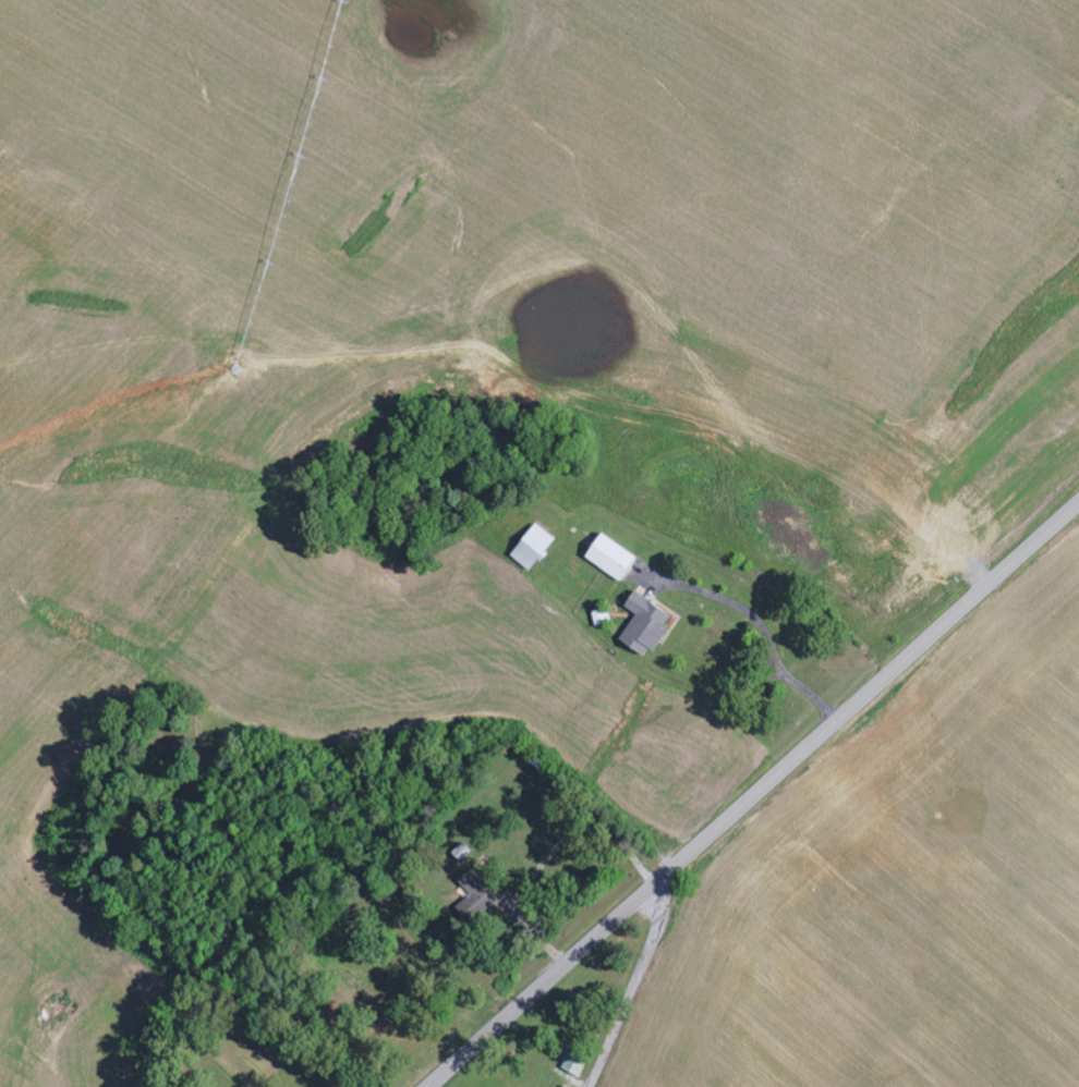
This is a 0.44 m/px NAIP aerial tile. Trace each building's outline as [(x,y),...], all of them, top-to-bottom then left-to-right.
[(559,541),(538,526),(514,559),(534,574),(559,541)] [(589,560),(624,583),(640,559),(605,535),(589,560)] [(622,642),(651,660),(670,628),(668,627),(675,616),(637,593),(627,608),(639,615),(622,642)] [(464,882),(488,911),(501,900),(476,871),(464,882)] [(587,1063),(569,1057),(565,1071),(582,1077),(587,1063)]
